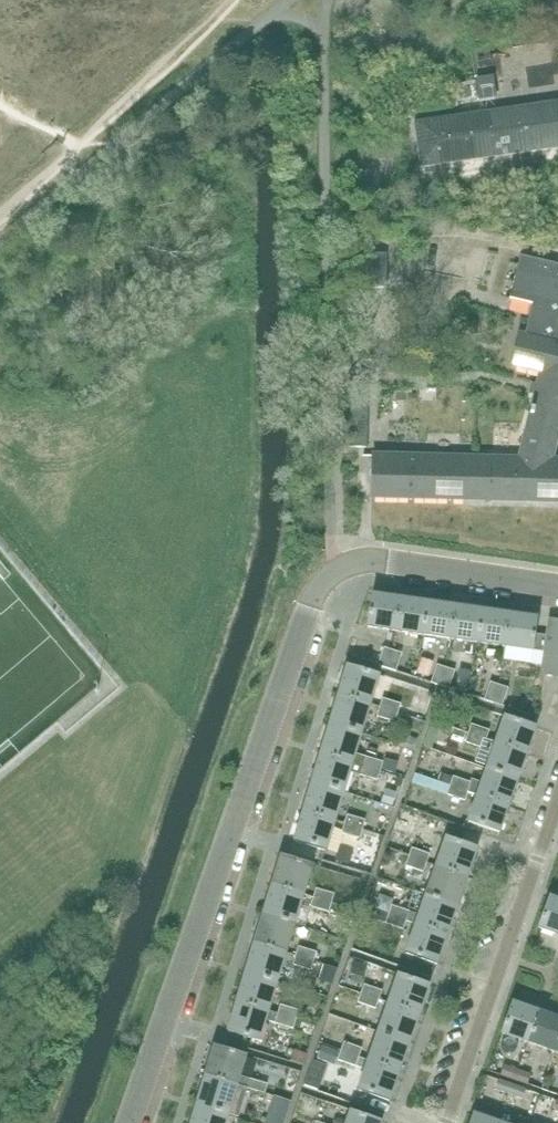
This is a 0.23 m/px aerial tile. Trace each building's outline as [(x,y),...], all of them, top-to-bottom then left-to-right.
[(481,75),(466,76),(466,90),(481,89),(481,75)] [(414,123),(420,168),(557,148),(557,103),(414,123)] [(520,256),(510,299),(536,305),(532,321),(527,324),(524,336),(519,335),(512,365),(541,372),(520,459),(372,456),(371,498),(463,500),(557,502),(557,460),(551,460),(557,433),(557,265),(520,256)] [(395,631),(400,599),(372,595),(367,627),(395,631)] [(423,635),(427,603),(400,599),(395,631),(423,635)] [(450,639),(455,607),(427,603),(423,635),(450,639)] [(478,643),(482,611),(455,607),(450,639),(478,643)] [(505,647),(510,615),(482,611),(478,643),(505,647)] [(533,650),(535,636),(537,619),(510,615),(505,647),(533,651),(533,650)] [(550,627),(548,638),(535,636),(533,650),(545,652),(542,675),(557,678),(557,628),(550,627)] [(390,669),(393,651),(384,648),(378,666),(390,669)] [(393,651),(390,669),(396,671),(402,654),(393,651)] [(421,664),(418,673),(429,676),(431,667),(432,667),(432,666),(422,663),(421,664)] [(443,688),(446,668),(437,665),(431,683),(443,688)] [(370,705),(379,676),(348,666),(339,696),(370,705)] [(446,668),(443,688),(449,690),(455,671),(446,668)] [(497,705),(499,686),(491,683),(484,701),(497,705)] [(499,686),(497,705),(503,707),(508,689),(499,686)] [(361,734),(370,705),(339,696),(330,725),(361,734)] [(380,708),(398,714),(400,705),(383,699),(380,708)] [(395,722),(398,714),(380,708),(378,717),(395,722)] [(527,754),(536,728),(505,717),(496,744),(527,754)] [(468,734),(485,740),(489,731),(471,724),(468,734)] [(352,763),(361,734),(330,725),(321,754),(352,763)] [(483,749),(485,740),(468,734),(465,742),(483,749)] [(415,751),(418,741),(402,735),(399,746),(415,751)] [(518,781),(527,754),(496,744),(486,770),(518,781)] [(343,792),(352,763),(321,754),(312,783),(343,792)] [(362,766),(380,771),(383,763),(365,757),(362,766)] [(378,780),(380,771),(362,766),(360,775),(378,780)] [(508,807),(518,781),(486,770),(477,796),(508,807)] [(447,795),(450,786),(415,774),(413,781),(447,795)] [(450,786),(467,792),(470,784),(453,777),(450,786)] [(334,821),(343,792),(312,783),(303,812),(334,821)] [(464,801),(467,792),(450,786),(447,795),(464,801)] [(499,833),(508,807),(477,796),(468,822),(499,833)] [(326,851),(334,821),(303,812),(294,842),(326,851)] [(345,824),(362,830),(365,820),(347,815),(345,824)] [(360,838),(362,830),(345,824),(342,833),(360,838)] [(467,878),(477,848),(446,838),(436,867),(467,878)] [(409,857),(426,864),(429,855),(418,851),(412,849),(409,856),(409,857)] [(312,865),(290,859),(281,856),(272,886),(303,895),(312,865)] [(423,873),(426,864),(409,857),(406,866),(423,873)] [(457,906),(467,878),(436,867),(426,896),(457,906)] [(294,924),(303,895),(272,886),(263,915),(294,924)] [(313,898),(331,904),(334,894),(316,889),(313,898)] [(447,935),(457,906),(426,896),(416,924),(447,935)] [(549,897),(538,928),(557,935),(557,900),(549,897)] [(328,912),(331,904),(313,898),(310,907),(328,912)] [(367,906),(364,915),(386,923),(389,914),(367,906)] [(389,914),(406,921),(409,912),(392,906),(389,914)] [(403,930),(406,921),(389,914),(386,923),(403,930)] [(285,954),(294,924),(263,915),(254,944),(285,954)] [(437,964),(447,935),(416,924),(406,953),(437,964)] [(277,983),(285,954),(254,944),(245,973),(277,983)] [(295,957),(313,962),(316,953),(298,947),(295,957)] [(311,970),(313,962),(295,957),(293,965),(311,970)] [(268,1012),(277,983),(245,973),(236,1002),(268,1012)] [(419,1015),(429,985),(399,975),(388,1004),(419,1015)] [(360,994),(378,1000),(381,991),(363,985),(360,994)] [(375,1009),(378,1000),(360,994),(357,1003),(375,1009)] [(259,1041),(268,1012),(236,1002),(227,1032),(259,1041)] [(538,1012),(517,1004),(512,1003),(502,1033),(528,1043),(538,1012)] [(409,1043),(419,1015),(388,1004),(378,1033),(409,1043)] [(278,1015),(296,1020),(298,1011),(281,1005),(278,1015)] [(557,1040),(557,1019),(538,1012),(528,1043),(554,1052),(557,1040)] [(293,1029),(296,1020),(278,1015),(275,1023),(293,1029)] [(399,1072),(409,1043),(378,1033),(368,1061),(399,1072)] [(343,1043),(340,1052),(358,1058),(361,1049),(343,1043)] [(264,1094),(267,1084),(239,1076),(245,1056),(214,1047),(205,1076),(247,1088),(264,1094)] [(305,1064),(308,1055),(293,1050),(290,1060),(305,1064)] [(355,1067),(358,1058),(340,1052),(337,1061),(355,1067)] [(389,1101),(399,1072),(368,1061),(358,1090),(389,1101)] [(514,1080),(518,1071),(504,1066),(501,1076),(514,1080)] [(518,1071),(514,1080),(527,1085),(531,1076),(518,1071)] [(238,1118),(244,1097),(247,1088),(205,1076),(197,1105),(228,1114),(238,1118)] [(509,1095),(512,1086),(499,1081),(496,1090),(509,1095)] [(512,1086),(509,1095),(522,1099),(525,1090),(512,1086)] [(228,1114),(197,1105),(191,1122),(225,1122),(228,1114)] [(382,1122),(351,1112),(347,1122),(381,1122),(382,1122)] [(473,1114),(470,1122),(497,1122),(473,1114)]
